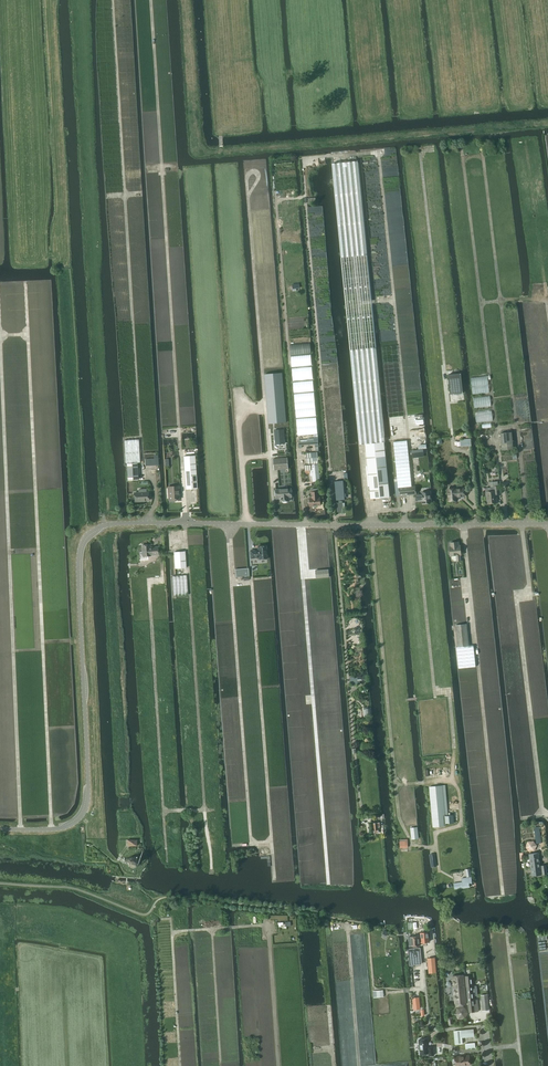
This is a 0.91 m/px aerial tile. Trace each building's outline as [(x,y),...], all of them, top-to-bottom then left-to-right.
[(359,444),(365,443),(384,442),(385,442),(378,369),(358,161),(357,161),(332,164),(359,444)] [(269,424),(286,422),(282,372),(265,374),(269,424)] [(463,393),(461,373),(460,373),(448,374),(450,394),(463,393)] [(284,442),(284,439),(283,429),(275,430),(275,440),(275,443),(276,443),(276,444),(284,444),(284,442)] [(501,433),(502,450),(513,449),(512,432),(501,433)] [(138,439),(124,440),(126,463),(127,463),(136,463),(137,463),(140,463),(138,439)] [(407,440),(393,442),(397,479),(394,479),(396,496),(397,496),(400,495),(400,496),(415,494),(416,494),(415,486),(412,486),(407,440)] [(365,443),(371,498),(390,496),(384,442),(365,443)] [(306,453),(307,458),(307,465),(318,464),(318,457),(317,452),(306,453)] [(195,455),(183,456),(186,489),(194,488),(197,488),(196,473),(195,455)] [(273,459),(274,470),(288,469),(287,457),(273,459)] [(136,463),(127,463),(128,480),(138,479),(137,463),(136,463)] [(307,465),(304,465),(305,470),(310,470),(310,473),(310,476),(312,476),(313,481),(320,480),(318,464),(307,465)] [(335,481),(336,500),(344,499),(343,480),(335,481)] [(491,487),(486,488),(486,492),(488,504),(497,503),(496,494),(500,494),(499,486),(498,486),(498,481),(493,482),(493,487),(491,487)] [(178,499),(177,492),(179,492),(179,486),(168,487),(169,499),(178,499)] [(289,500),(289,497),(292,496),(291,488),(276,489),(276,498),(281,497),(281,501),(283,500),(284,502),(287,501),(288,500),(289,500)] [(448,489),(449,501),(457,500),(457,497),(465,496),(464,488),(456,489),(456,488),(448,489)] [(139,492),(134,493),(135,501),(148,500),(148,492),(146,492),(146,489),(138,489),(139,492)] [(309,502),(309,503),(310,504),(310,506),(321,505),(320,497),(319,497),(319,491),(319,489),(311,489),(311,492),(312,498),(309,498),(310,500),(309,501),(309,502)] [(416,494),(417,501),(422,500),(423,504),(432,503),(430,491),(421,492),(422,493),(416,494)] [(450,542),(450,546),(449,546),(450,550),(449,551),(448,552),(448,553),(449,553),(450,554),(450,556),(456,555),(457,561),(460,560),(460,555),(461,554),(460,545),(459,545),(458,541),(450,542)] [(150,547),(150,544),(141,545),(142,556),(150,556),(150,555),(158,554),(157,547),(150,547)] [(255,550),(249,550),(250,558),(257,558),(257,559),(266,558),(265,546),(256,547),(257,551),(255,551),(255,550)] [(174,552),(175,568),(186,568),(185,551),(174,552)] [(235,569),(236,577),(249,576),(248,568),(235,569)] [(315,570),(316,578),(329,577),(329,569),(315,570)] [(172,576),(174,596),(188,595),(187,575),(172,576)] [(458,647),(456,647),(459,668),(476,666),(473,645),(469,645),(467,624),(456,625),(458,647)] [(349,677),(350,685),(358,684),(357,681),(366,681),(365,675),(349,677)] [(445,823),(454,823),(453,815),(444,816),(442,786),(429,787),(433,827),(445,826),(445,823)] [(525,847),(529,851),(534,851),(537,845),(533,841),(527,842),(525,847)] [(542,875),(547,874),(546,865),(541,866),(541,869),(540,869),(538,853),(529,854),(531,876),(541,875),(540,870),(542,870),(542,875)] [(127,862),(129,867),(134,868),(137,865),(139,866),(139,863),(138,863),(138,861),(137,858),(132,856),(128,858),(127,862)] [(453,883),(454,889),(469,887),(469,884),(472,884),(471,881),(471,877),(468,877),(463,878),(462,878),(462,882),(453,883)] [(421,933),(421,936),(411,937),(411,938),(408,938),(409,946),(419,946),(419,943),(428,942),(428,932),(421,933)] [(410,965),(421,964),(420,948),(409,949),(410,965)] [(454,986),(451,986),(452,994),(454,994),(455,1005),(458,1005),(463,1004),(466,1004),(463,975),(453,976),(454,986)] [(466,976),(469,1012),(478,1011),(477,1000),(474,1000),(472,988),(471,976),(466,976)] [(453,1031),(455,1044),(462,1044),(462,1037),(474,1036),(474,1029),(453,1031)] [(418,1044),(418,1045),(418,1048),(419,1049),(420,1049),(420,1054),(429,1053),(429,1056),(434,1055),(433,1047),(428,1047),(427,1039),(419,1040),(419,1044),(418,1044)] [(523,1065),(539,1065),(538,1054),(522,1055),(523,1065)] [(455,1065),(459,1065),(469,1065),(468,1056),(454,1057),(455,1065)]
